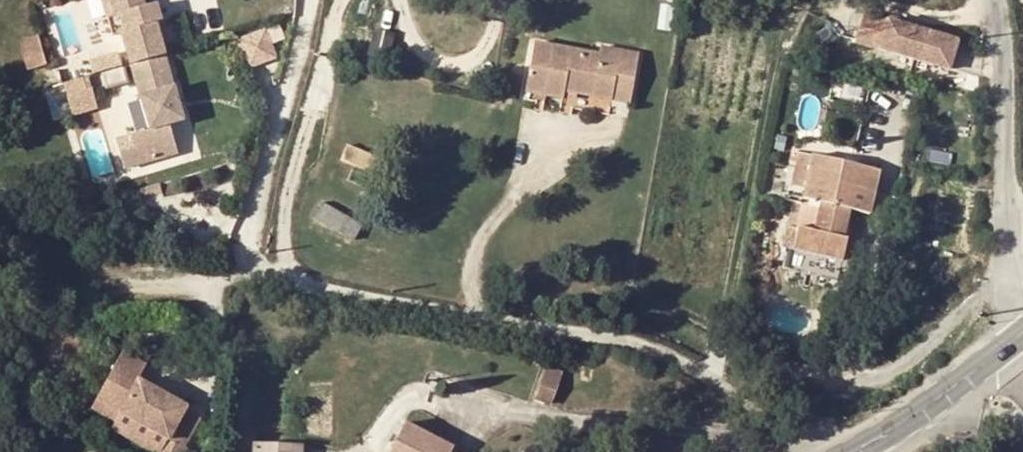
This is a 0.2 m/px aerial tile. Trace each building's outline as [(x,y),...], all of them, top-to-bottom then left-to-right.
[(115,32),(106,0),(99,0),(108,34),(115,32)] [(126,71),(161,61),(165,60),(154,21),(161,19),(156,2),(154,3),(144,6),(143,0),(106,0),(115,32),(126,71)] [(863,15),(854,44),(949,71),(977,79),(977,48),(957,42),(863,15)] [(29,69),(51,62),(42,34),(20,41),(29,69)] [(600,65),(601,54),(536,43),(527,92),(562,99),(563,91),(577,93),(631,102),(638,54),(619,50),(616,68),(600,65)] [(616,68),(619,50),(602,48),(601,54),(600,65),(616,68)] [(165,60),(161,61),(167,83),(171,82),(165,60)] [(161,61),(126,71),(141,127),(125,131),(133,162),(172,151),(165,124),(182,120),(171,82),(167,83),(161,61)] [(99,108),(99,79),(70,79),(70,109),(99,108)] [(562,99),(576,101),(577,93),(563,91),(562,99)] [(133,162),(125,131),(107,136),(116,166),(133,162)] [(342,158),(378,174),(383,160),(348,145),(342,158)] [(809,182),(813,156),(796,152),(791,178),(809,182)] [(822,203),(850,209),(870,214),(879,170),(813,156),(809,182),(805,199),(822,203)] [(362,223),(320,202),(313,216),(354,238),(362,223)] [(844,238),(850,209),(822,203),(820,211),(803,207),(799,228),(794,250),(843,261),(848,239),(844,238)] [(545,368),(534,399),(550,405),(561,374),(545,368)] [(159,451),(178,451),(180,448),(194,418),(180,411),(180,409),(146,392),(131,423),(165,440),(159,451)] [(452,447),(405,423),(390,451),(450,451),(452,447)]
